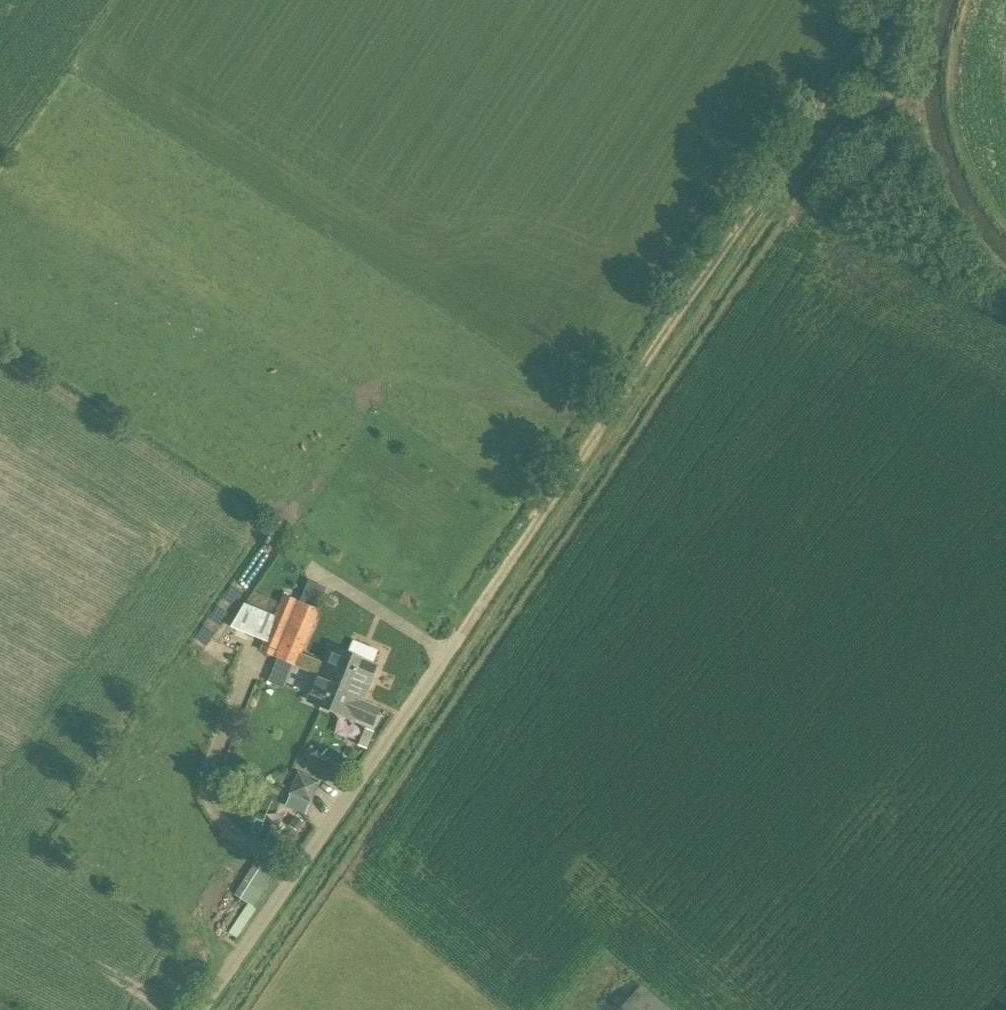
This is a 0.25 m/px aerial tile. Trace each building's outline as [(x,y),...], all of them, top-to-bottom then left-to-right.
[(311,577),(306,596),(323,601),(329,583),(311,577)] [(289,621),(311,631),(320,610),(284,595),(260,651),(271,655),(277,639),(281,640),(289,621)] [(296,667),(311,631),(289,621),(281,640),(277,639),(271,655),(278,658),(269,682),(284,688),(294,666),(296,667)] [(340,692),(364,702),(379,666),(330,645),(323,662),(348,672),(340,692)] [(379,708),(364,702),(340,692),(348,672),(323,662),(307,701),(356,721),(357,718),(372,724),(379,708)] [(312,804),(322,782),(299,772),(289,794),(312,804)] [(642,985),(620,1009),(671,1009),(642,985)]
